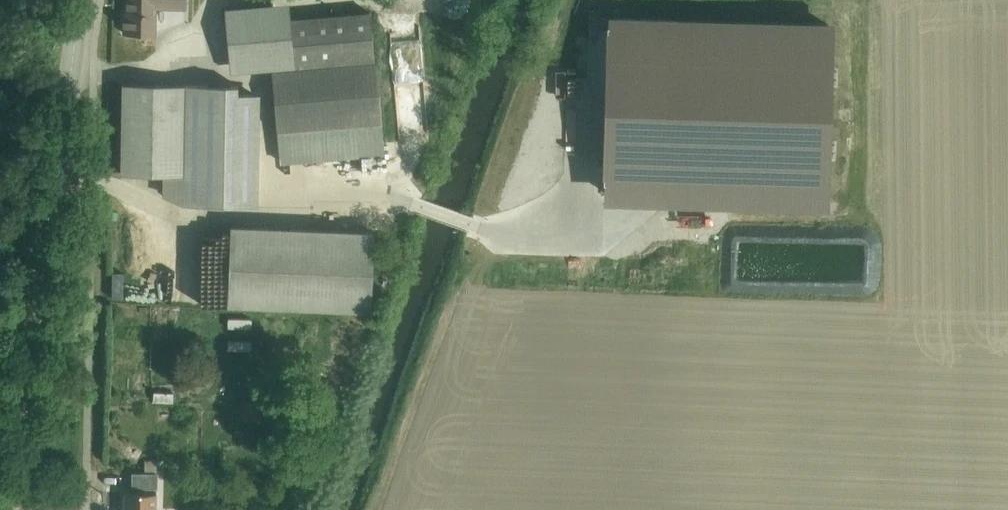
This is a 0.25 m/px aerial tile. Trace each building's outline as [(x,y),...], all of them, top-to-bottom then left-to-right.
[(124,13),(123,33),(157,33),(157,9),(187,10),(187,0),(127,0),(126,13),(124,13)] [(289,2),(225,8),(231,72),(272,68),(280,163),(385,154),(371,11),(291,18),(289,2)] [(831,26),(605,22),(602,186),(828,190),(831,26)] [(420,51),(397,52),(398,76),(421,75),(420,51)] [(183,174),(185,84),(123,84),(121,174),(163,174),(183,174)] [(183,174),(163,174),(162,196),(183,205),(258,206),(260,94),(238,94),(238,85),(185,84),(183,174)] [(231,225),(228,305),(371,311),(374,230),(231,225)] [(146,269),(145,294),(153,294),(154,270),(146,269)] [(252,318),(228,318),(228,328),(252,328),(252,318)] [(252,341),(228,341),(228,350),(252,351),(252,341)] [(174,392),(153,392),(153,402),(174,402),(174,392)] [(258,403),(241,403),(241,420),(259,419),(258,403)] [(130,444),(123,455),(136,463),(142,451),(130,444)] [(137,467),(136,486),(161,487),(162,457),(150,456),(149,468),(137,467)] [(124,509),(156,509),(157,493),(125,492),(124,509)]
